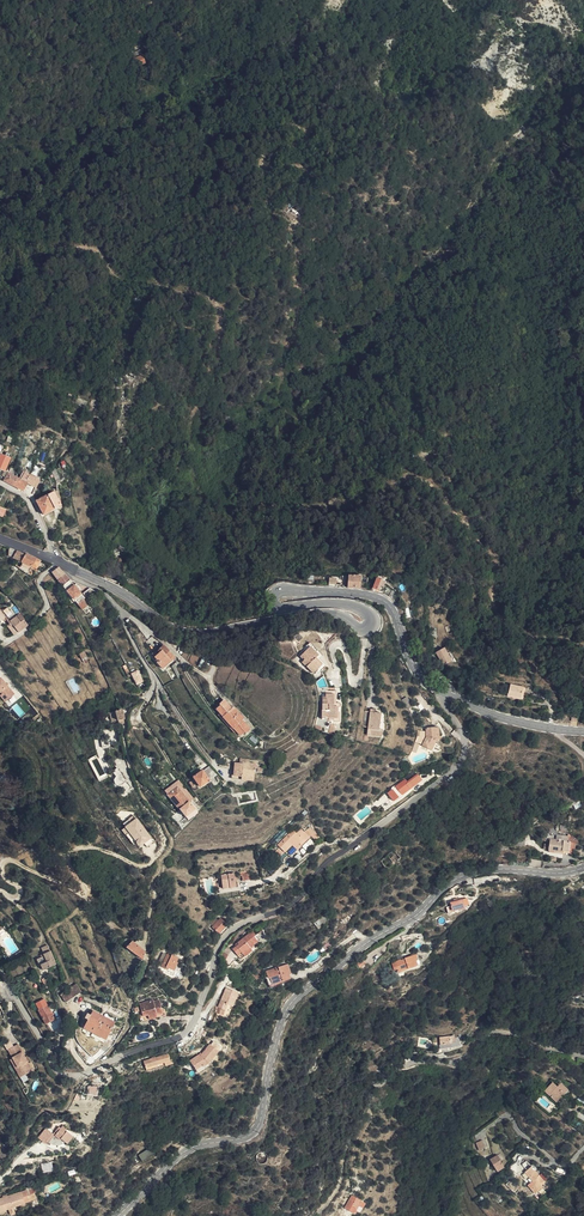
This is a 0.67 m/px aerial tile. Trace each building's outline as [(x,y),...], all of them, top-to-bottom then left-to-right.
[(145,65),(141,53),(132,56),(135,63),(137,62),(139,68),(145,65)] [(308,246),(315,251),(319,244),(311,240),(308,246)] [(5,474),(0,481),(20,491),(25,483),(34,488),(39,477),(38,477),(36,480),(19,471),(15,478),(4,473),(5,474)] [(52,492),(50,493),(33,501),(40,515),(57,507),(53,499),(55,498),(52,492)] [(24,556),(8,549),(7,556),(21,563),(19,569),(27,574),(28,572),(26,571),(28,566),(36,569),(39,562),(34,560),(34,559),(24,555),(24,556)] [(56,568),(50,574),(62,587),(69,582),(56,568)] [(350,588),(359,588),(360,578),(352,577),(350,588)] [(375,578),(375,579),(380,581),(378,589),(379,590),(380,585),(383,586),(385,580),(375,578)] [(375,579),(372,589),(378,590),(378,589),(380,581),(375,579)] [(50,588),(54,585),(50,580),(46,583),(50,588)] [(77,605),(84,599),(69,582),(62,587),(77,605)] [(88,602),(97,595),(89,590),(82,595),(88,602)] [(77,605),(80,608),(82,610),(89,604),(84,599),(77,605)] [(8,607),(3,610),(9,618),(13,615),(8,607)] [(19,624),(23,621),(18,615),(14,618),(19,624)] [(16,634),(21,630),(18,625),(19,624),(14,618),(8,623),(9,625),(16,634)] [(26,626),(23,621),(19,624),(18,625),(21,630),(26,626)] [(12,636),(16,634),(9,625),(5,628),(12,636)] [(443,638),(439,639),(443,654),(444,657),(448,656),(443,638)] [(443,654),(439,639),(430,642),(434,656),(443,654)] [(321,668),(326,664),(317,655),(320,652),(309,641),(303,647),(305,649),(300,655),(304,659),(302,661),(313,673),(319,666),(321,668)] [(159,656),(163,663),(170,656),(159,643),(156,647),(158,650),(156,651),(159,656)] [(159,666),(163,663),(159,656),(156,651),(153,654),(157,657),(153,660),(159,666)] [(130,673),(136,685),(144,682),(138,669),(130,673)] [(73,678),(66,682),(72,694),(80,690),(73,678)] [(12,696),(0,680),(0,695),(5,701),(12,696)] [(510,682),(508,690),(507,694),(519,698),(521,694),(523,686),(510,682)] [(335,703),(336,690),(326,690),(325,696),(323,696),(323,710),(322,710),(322,718),(327,718),(327,721),(339,721),(340,703),(335,703)] [(404,702),(409,710),(413,706),(408,698),(404,702)] [(232,712),(222,702),(218,705),(219,706),(215,710),(222,718),(221,719),(232,730),(233,729),(239,736),(243,733),(245,734),(249,730),(239,719),(240,717),(234,710),(232,712)] [(20,718),(25,713),(17,703),(11,707),(20,718)] [(124,720),(121,711),(120,711),(119,711),(114,712),(117,722),(122,720),(124,720)] [(117,722),(114,712),(108,714),(111,724),(117,722)] [(381,714),(378,713),(374,713),(370,712),(365,712),(363,726),(368,727),(367,735),(377,737),(381,737),(382,731),(378,730),(380,723),(381,714)] [(438,742),(438,729),(425,728),(425,737),(420,746),(429,751),(434,743),(436,745),(438,742)] [(95,752),(105,749),(104,741),(93,744),(95,752)] [(231,779),(253,781),(254,765),(248,764),(247,766),(232,764),(231,779)] [(125,783),(119,767),(114,769),(116,775),(113,778),(113,782),(116,784),(121,784),(125,783)] [(208,781),(201,771),(192,777),(200,787),(208,781)] [(420,783),(416,778),(407,785),(404,782),(387,796),(393,804),(420,783)] [(172,783),(167,788),(170,791),(175,786),(172,783)] [(167,795),(179,809),(189,801),(175,786),(170,791),(167,795)] [(189,801),(179,809),(186,816),(195,808),(189,801)] [(195,808),(186,816),(189,819),(197,811),(195,808)] [(136,815),(124,824),(139,847),(151,838),(136,815)] [(311,826),(305,830),(313,841),(319,837),(311,826)] [(278,844),(282,849),(291,843),(295,847),(295,848),(309,837),(302,828),(297,831),(294,828),(276,841),(278,844)] [(6,845),(10,841),(6,837),(2,840),(6,845)] [(549,841),(548,846),(548,852),(560,853),(560,851),(568,852),(568,851),(568,843),(549,841)] [(291,843),(282,849),(286,853),(295,847),(291,843)] [(276,853),(282,849),(278,844),(273,848),(276,853)] [(521,853),(522,844),(511,844),(510,852),(521,853)] [(391,851),(378,862),(385,871),(398,860),(391,851)] [(221,875),(222,885),(230,884),(230,887),(236,886),(234,873),(221,875)] [(445,915),(457,911),(455,903),(443,906),(445,915)] [(216,935),(224,926),(218,919),(209,928),(216,935)] [(230,951),(235,957),(239,954),(240,955),(247,949),(255,943),(250,937),(252,936),(249,932),(235,944),(236,946),(234,948),(230,951)] [(142,960),(143,950),(131,940),(129,941),(126,947),(142,960)] [(25,957),(20,949),(7,956),(11,963),(25,957)] [(249,952),(248,949),(247,949),(240,955),(239,954),(235,957),(238,961),(242,958),(249,952)] [(47,961),(53,958),(50,952),(43,954),(44,956),(45,956),(47,961)] [(160,967),(164,969),(165,967),(167,968),(173,970),(176,963),(174,962),(176,958),(170,955),(169,957),(165,954),(160,967)] [(217,961),(222,965),(226,957),(221,954),(217,961)] [(50,968),(50,967),(47,961),(45,956),(44,956),(40,958),(36,960),(39,966),(41,965),(43,971),(50,968)] [(50,967),(55,965),(53,958),(47,961),(50,967)] [(414,964),(412,958),(388,966),(390,972),(394,971),(396,975),(414,969),(412,964),(414,964)] [(362,965),(359,962),(353,966),(356,970),(362,965)] [(286,965),(265,972),(267,979),(269,979),(271,985),(289,979),(288,975),(289,974),(286,965)] [(65,1002),(80,990),(74,982),(59,994),(65,1002)] [(228,989),(220,1009),(226,1012),(229,1006),(234,1008),(240,994),(228,989)] [(152,1003),(152,1001),(139,1005),(143,1017),(140,1019),(141,1023),(162,1016),(157,1001),(152,1003)] [(54,1019),(46,1005),(37,1010),(45,1024),(54,1019)] [(226,1012),(220,1009),(217,1014),(224,1017),(226,1012)] [(105,1041),(113,1024),(91,1012),(83,1028),(105,1041)] [(455,1037),(454,1035),(438,1037),(439,1049),(451,1048),(460,1045),(458,1036),(455,1037)] [(198,1055),(190,1060),(195,1069),(203,1064),(204,1066),(209,1063),(212,1060),(219,1053),(211,1045),(200,1056),(198,1055)] [(90,1054),(81,1046),(76,1050),(80,1054),(82,1053),(87,1057),(90,1054)] [(23,1071),(28,1079),(29,1079),(36,1073),(30,1065),(27,1060),(18,1049),(9,1056),(21,1072),(23,1071)] [(142,1061),(144,1068),(162,1062),(163,1065),(169,1063),(166,1054),(142,1061)] [(162,1062),(144,1068),(144,1070),(163,1065),(162,1062)] [(203,1064),(195,1069),(197,1072),(205,1068),(204,1066),(203,1064)] [(26,1081),(28,1079),(23,1071),(21,1072),(20,1073),(26,1081)] [(554,1097),(560,1103),(569,1093),(562,1085),(558,1089),(554,1084),(545,1093),(552,1100),(554,1097)] [(98,1095),(97,1086),(88,1086),(89,1095),(98,1095)] [(57,1127),(45,1141),(48,1143),(51,1145),(54,1145),(57,1145),(61,1144),(64,1143),(65,1143),(71,1136),(65,1131),(63,1133),(62,1132),(64,1129),(60,1126),(59,1128),(57,1127)] [(478,1153),(484,1151),(481,1144),(475,1146),(478,1153)] [(138,1155),(142,1161),(152,1154),(149,1149),(138,1155)] [(262,1163),(266,1156),(260,1152),(256,1159),(262,1163)] [(489,1163),(493,1169),(500,1164),(501,1163),(497,1158),(489,1163)] [(41,1163),(42,1172),(53,1171),(52,1162),(41,1163)] [(500,1164),(493,1169),(497,1174),(504,1170),(500,1164)] [(525,1173),(533,1182),(535,1185),(534,1186),(530,1189),(535,1195),(543,1188),(541,1185),(544,1183),(544,1182),(546,1180),(533,1164),(531,1166),(531,1167),(525,1173)] [(360,1205),(366,1193),(357,1188),(350,1200),(360,1205)] [(29,1201),(27,1196),(26,1191),(20,1193),(20,1192),(0,1198),(0,1211),(24,1204),(23,1203),(29,1201)]
